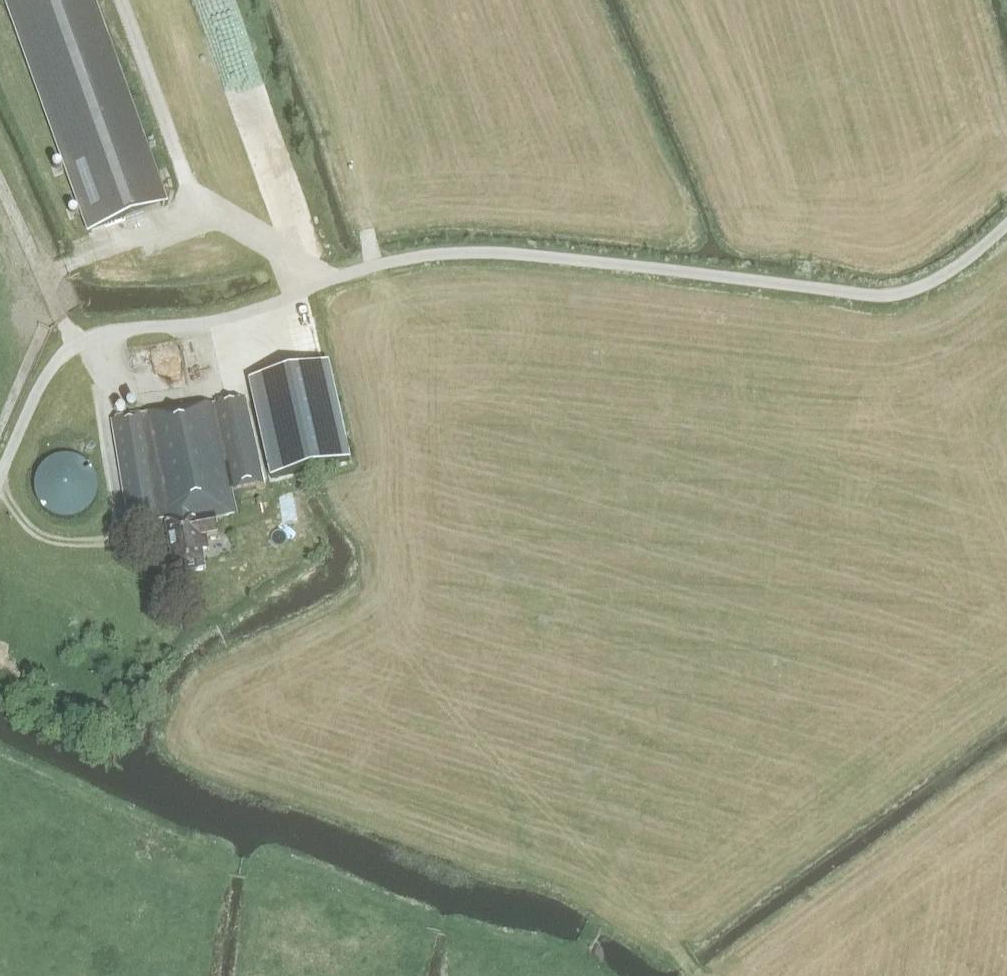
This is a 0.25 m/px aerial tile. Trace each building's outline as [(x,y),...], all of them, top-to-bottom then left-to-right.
[(168,204),(95,0),(3,0),(87,233),(168,204)] [(325,365),(247,383),(270,480),(348,463),(325,365)] [(218,534),(216,518),(234,515),(229,492),(262,487),(250,430),(243,400),(112,418),(113,430),(130,525),(166,520),(176,574),(204,569),(199,550),(206,549),(203,536),(208,535),(218,534)] [(36,479),(34,488),(36,498),(40,507),(47,514),(56,518),(66,520),(76,518),(84,514),(91,507),(96,498),(97,488),(96,479),(91,470),(84,463),(76,458),(66,457),(56,458),(47,463),(40,470),(36,479)]
